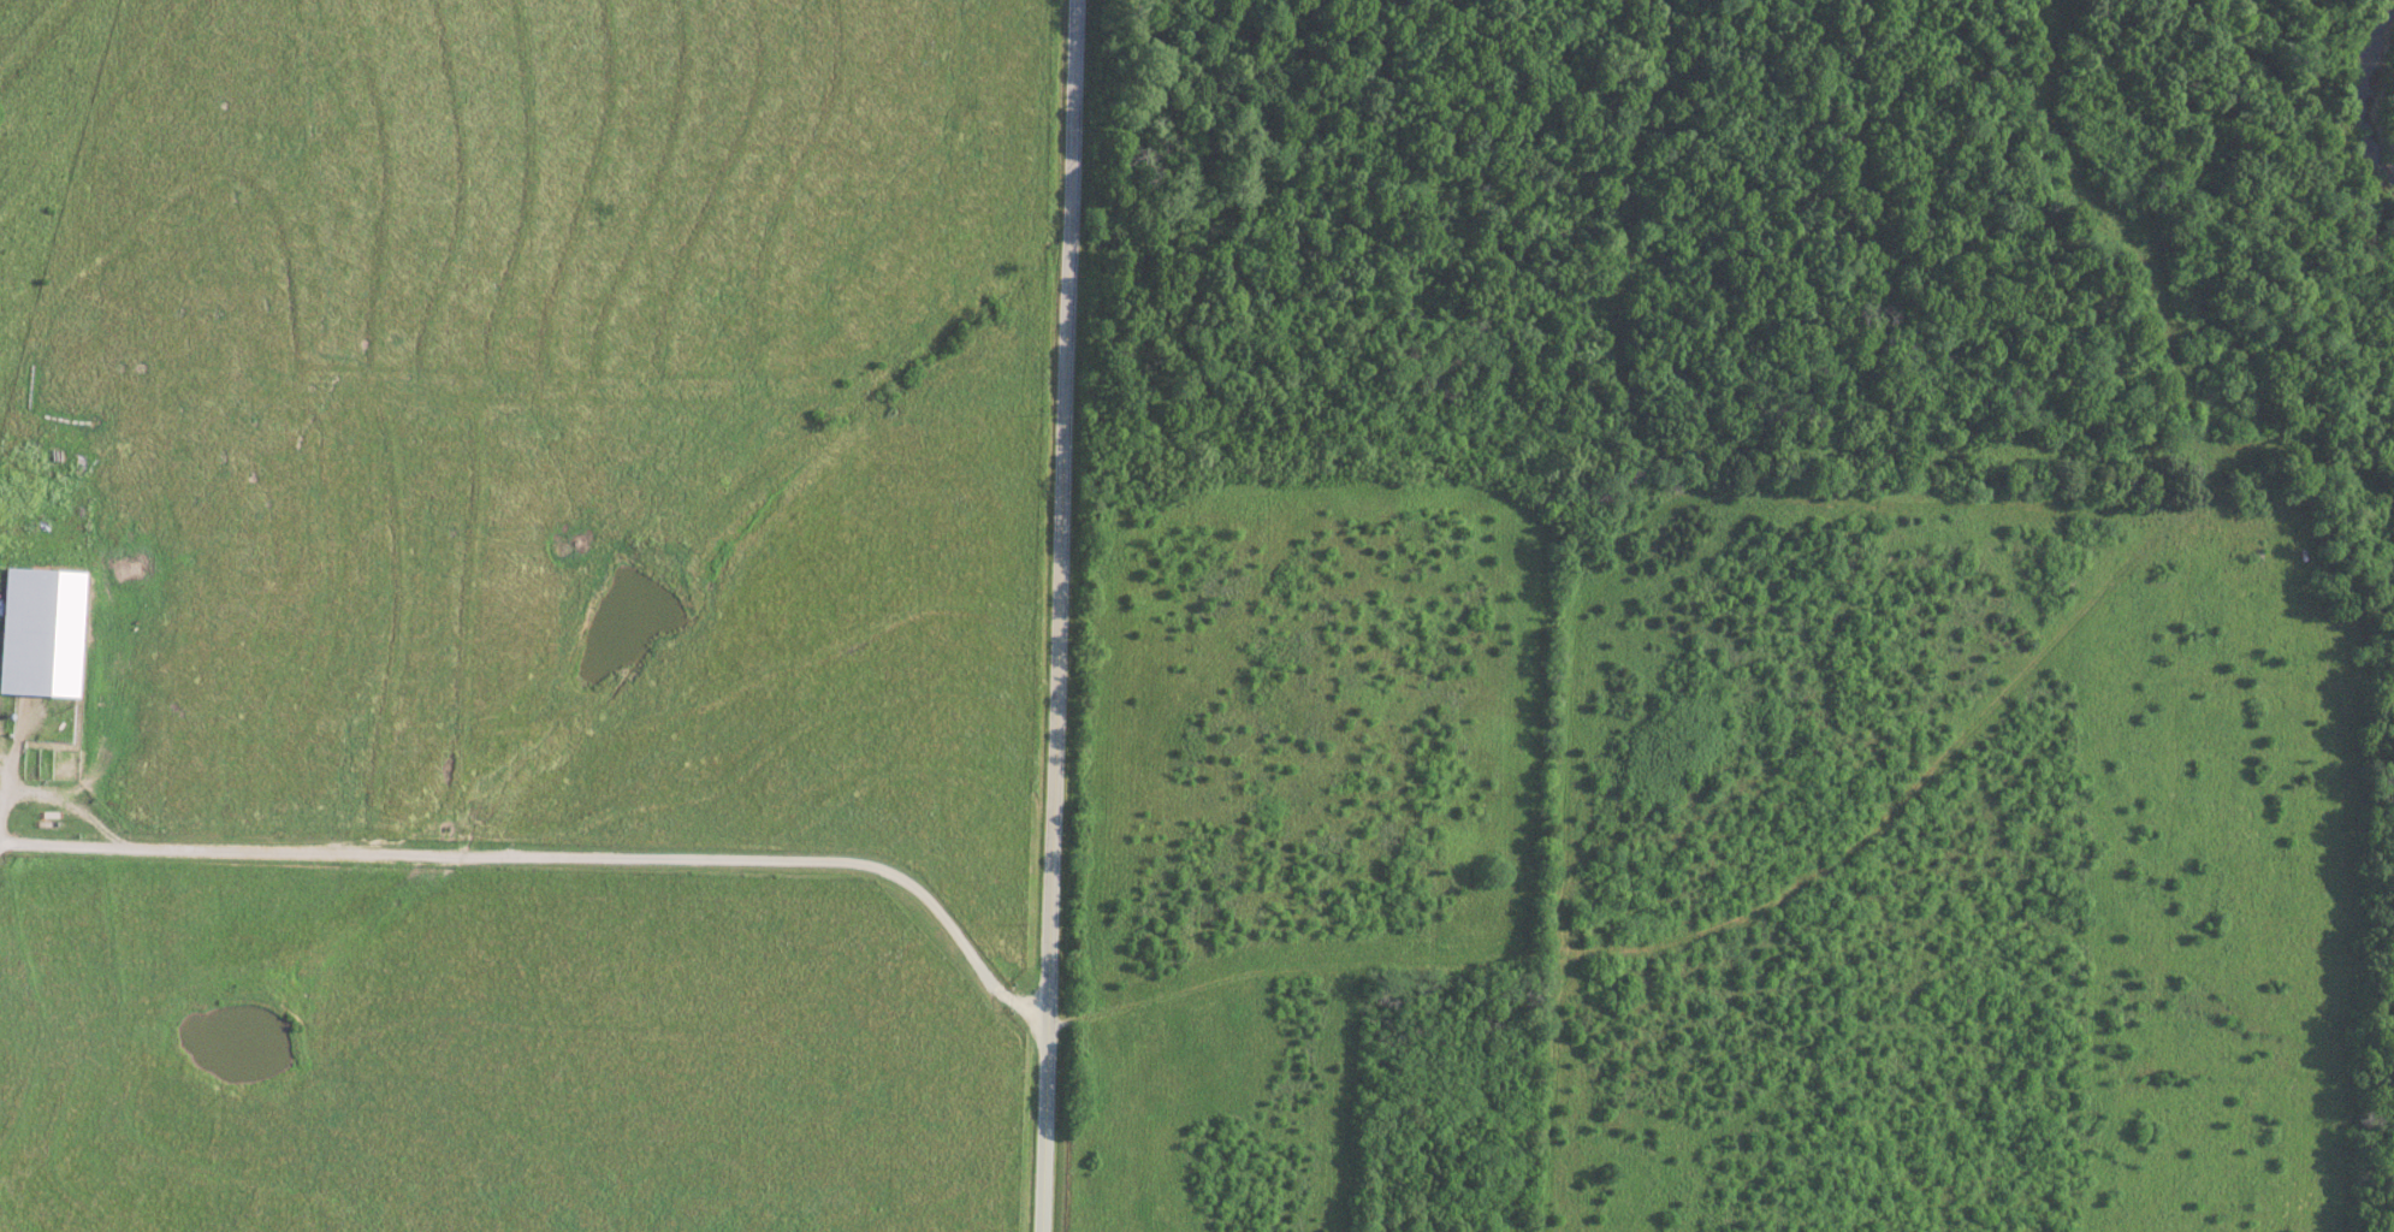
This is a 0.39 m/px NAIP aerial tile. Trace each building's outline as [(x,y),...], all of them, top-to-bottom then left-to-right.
[(0,690),(0,692),(81,696),(86,570),(6,566),(0,690)]
